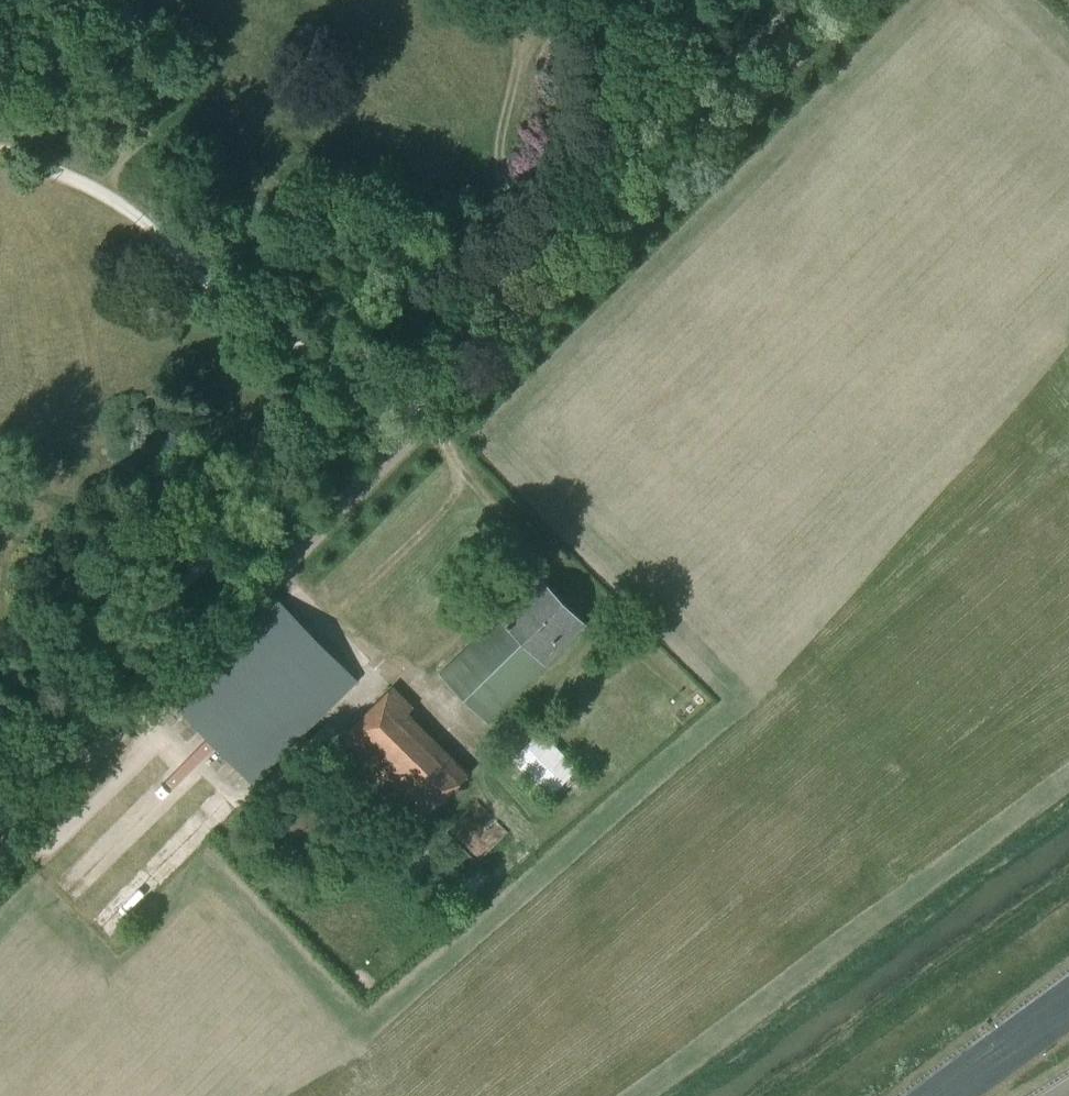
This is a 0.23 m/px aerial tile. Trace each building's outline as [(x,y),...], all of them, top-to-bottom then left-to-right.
[(583,624),(539,579),(540,579),(538,577),(536,579),(537,579),(499,616),(497,617),(498,618),(440,674),(487,721),(544,665),(546,664),(546,663),(583,627),(585,625),(583,623),(583,624)] [(253,783),(355,681),(273,598),(171,700),(253,783)] [(424,817),(440,803),(379,741),(414,707),(393,686),(343,736),(424,817)]
